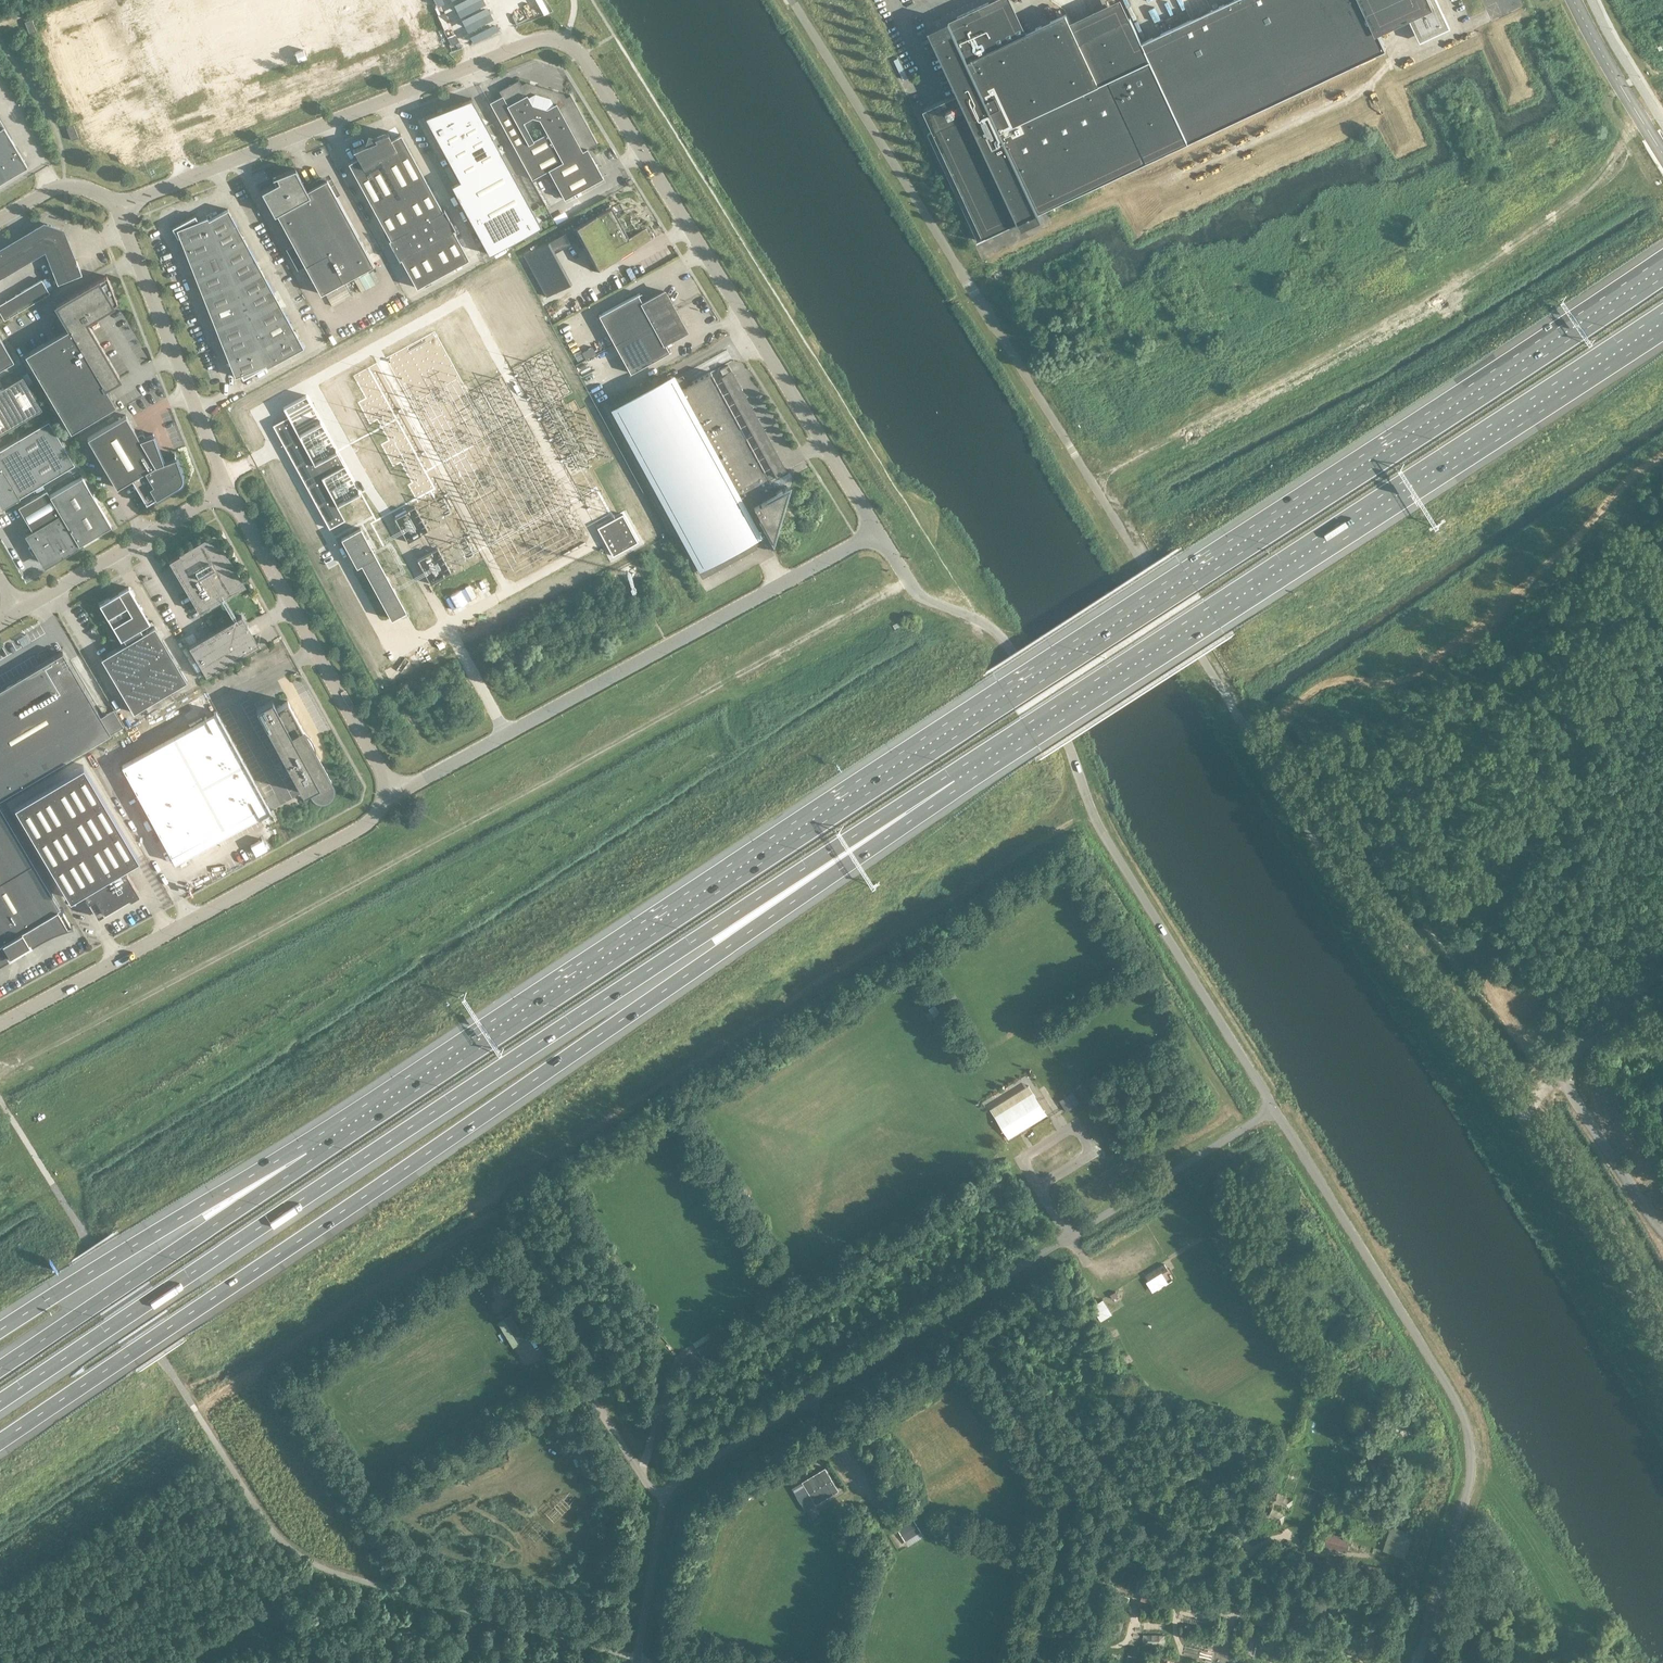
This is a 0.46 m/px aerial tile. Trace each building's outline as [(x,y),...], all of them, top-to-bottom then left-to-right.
[(183,43),(166,0),(149,0),(54,38),(73,86),(183,43)] [(208,8),(223,2),(222,0),(205,0),(208,8)] [(223,2),(228,15),(245,8),(242,0),(229,0),(223,2)] [(282,8),(304,0),(279,0),(282,8)] [(313,11),(318,24),(323,36),(328,49),(334,62),(336,67),(364,56),(370,72),(445,42),(429,0),(309,0),(313,11)] [(1246,0),(1232,0),(1141,42),(1188,142),(1290,94),(1246,0)] [(1290,94),(1385,49),(1375,26),(1406,11),(1420,41),(1449,27),(1437,0),(1246,0),(1290,94)] [(223,2),(208,8),(213,21),(228,15),(223,2)] [(949,20),(948,20),(952,30),(934,39),(929,29),(928,29),(958,93),(968,114),(928,133),(978,240),(1188,142),(1141,42),(1130,17),(1100,31),(1101,31),(1079,41),(1066,13),(997,46),(979,6),(949,20)] [(245,8),(228,15),(233,28),(250,21),(245,8)] [(228,15),(213,21),(218,34),(233,28),(228,15)] [(37,31),(32,18),(24,21),(29,34),(37,31)] [(250,21),(233,28),(238,41),(255,34),(250,21)] [(233,28),(218,34),(223,46),(238,41),(233,28)] [(255,34),(238,41),(243,54),(260,47),(255,34)] [(238,41),(223,46),(229,59),(243,54),(238,41)] [(260,47),(243,54),(248,66),(265,59),(260,47)] [(79,131),(211,79),(200,50),(66,103),(71,118),(74,117),(79,131)] [(243,54),(229,59),(234,72),(248,66),(243,54)] [(265,59),(248,66),(253,79),(270,72),(265,59)] [(248,66),(234,72),(239,85),(253,79),(248,66)] [(270,72),(253,79),(258,92),(275,85),(270,72)] [(253,79),(239,85),(244,98),(258,92),(253,79)] [(521,84),(519,79),(498,90),(506,105),(495,110),(490,101),(489,102),(545,205),(548,203),(534,178),(548,170),(564,198),(603,177),(602,176),(597,179),(593,171),(598,168),(587,148),(597,143),(570,94),(565,97),(563,93),(551,89),(547,92),(540,90),(537,85),(526,82),(521,84)] [(275,85),(258,92),(263,105),(281,98),(275,85)] [(258,92),(244,98),(249,111),(263,105),(258,92)] [(425,116),(435,135),(444,130),(479,111),(472,98),(443,109),(444,110),(438,114),(437,112),(425,116)] [(487,126),(479,111),(444,130),(435,135),(443,150),(487,126)] [(12,147),(9,141),(12,139),(0,120),(0,182),(27,166),(15,145),(12,147)] [(78,137),(73,124),(66,127),(71,140),(78,137)] [(495,141),(487,126),(443,150),(452,165),(495,141)] [(375,140),(371,141),(395,185),(420,171),(400,134),(390,139),(387,132),(388,132),(387,131),(373,137),(374,137),(375,140)] [(395,185),(371,141),(352,149),(352,150),(353,149),(357,157),(348,162),(368,199),(395,185)] [(504,156),(495,141),(452,165),(460,180),(468,175),(469,176),(504,156)] [(541,225),(504,156),(469,176),(468,175),(460,180),(451,184),(489,254),(524,235),(541,225)] [(272,213),(316,293),(368,264),(322,179),(302,190),(290,168),(267,177),(268,178),(272,176),(274,181),(256,191),(263,202),(264,202),(266,205),(265,205),(269,214),(272,213)] [(442,210),(420,171),(395,185),(421,234),(447,220),(445,216),(447,215),(444,208),(443,209),(442,210)] [(421,234),(395,185),(368,199),(390,238),(388,239),(387,239),(391,246),(391,245),(393,244),(395,248),(421,234)] [(574,227),(570,229),(570,230),(574,228),(580,237),(575,240),(576,240),(580,238),(585,248),(581,250),(585,248),(591,258),(587,260),(587,261),(591,258),(596,268),(592,270),(593,271),(597,269),(652,238),(646,227),(628,237),(611,207),(574,227)] [(207,216),(202,218),(210,234),(236,224),(228,208),(208,219),(207,216)] [(180,238),(182,245),(210,234),(202,218),(198,220),(195,214),(172,227),(178,239),(180,238)] [(449,224),(447,220),(421,234),(442,273),(468,258),(453,230),(454,229),(455,229),(451,223),(449,224)] [(4,250),(0,253),(0,278),(3,276),(1,272),(44,246),(48,247),(56,268),(52,270),(57,283),(82,274),(76,260),(72,262),(64,241),(66,240),(62,230),(44,224),(35,229),(36,231),(4,250)] [(245,240),(236,224),(210,234),(217,251),(245,240)] [(217,251),(210,234),(182,245),(189,262),(217,251)] [(442,273),(421,234),(395,248),(397,252),(395,253),(399,260),(399,259),(400,258),(416,287),(442,273)] [(254,256),(245,240),(217,251),(225,268),(254,256)] [(225,268),(217,251),(189,262),(196,279),(225,268)] [(262,272),(254,256),(225,268),(232,284),(262,272)] [(232,284),(225,268),(196,279),(202,295),(232,284)] [(271,287),(262,272),(232,284),(239,299),(271,287)] [(56,305),(69,328),(25,354),(71,431),(116,404),(105,387),(119,378),(85,321),(117,302),(106,275),(56,305)] [(0,304),(0,312),(4,319),(49,293),(41,279),(0,304)] [(239,299),(232,284),(202,295),(209,311),(239,299)] [(279,302),(271,287),(239,299),(246,315),(279,302)] [(599,314),(614,343),(673,312),(670,307),(672,305),(664,291),(642,303),(638,295),(640,293),(639,292),(599,314)] [(246,315),(239,299),(209,311),(215,327),(246,315)] [(287,318),(279,302),(246,315),(253,331),(287,318)] [(676,316),(673,312),(614,343),(630,372),(671,350),(670,349),(668,350),(664,342),(686,330),(678,315),(676,316)] [(253,331),(246,315),(215,327),(221,343),(253,331)] [(296,333),(287,318),(253,331),(260,347),(296,333)] [(260,347),(253,331),(221,343),(228,359),(260,347)] [(303,347),(296,333),(260,347),(269,365),(303,347)] [(14,361),(0,338),(0,369),(14,361)] [(269,365),(260,347),(228,359),(234,376),(240,374),(243,379),(266,367),(269,365)] [(731,370),(728,365),(720,369),(723,374),(731,370)] [(764,470),(710,371),(677,390),(671,379),(616,409),(700,562),(755,532),(752,527),(762,522),(768,533),(771,538),(773,532),(785,491),(787,485),(781,488),(775,491),(764,470)] [(42,408),(22,375),(0,388),(0,433),(42,408)] [(291,414),(275,422),(332,526),(347,518),(340,504),(362,491),(309,393),(286,405),(291,414)] [(139,479),(154,503),(186,484),(187,483),(188,483),(189,482),(189,481),(190,480),(190,479),(190,478),(190,476),(190,475),(190,474),(182,453),(181,453),(183,456),(171,461),(161,433),(147,438),(133,415),(95,438),(124,487),(139,479)] [(49,420),(0,448),(0,504),(2,508),(20,497),(20,496),(75,463),(49,420)] [(49,495),(61,514),(26,534),(42,562),(43,561),(42,561),(48,563),(49,563),(80,545),(80,544),(79,544),(111,525),(82,476),(49,495)] [(625,513),(600,527),(615,556),(641,542),(625,513)] [(387,576),(360,527),(341,537),(356,566),(361,563),(391,618),(405,610),(393,588),(387,576)] [(180,556),(179,554),(169,561),(198,611),(209,605),(208,603),(240,584),(218,547),(216,544),(213,543),(210,543),(207,543),(204,542),(180,556)] [(132,590),(104,607),(125,642),(127,641),(130,646),(105,660),(137,714),(190,683),(158,629),(147,635),(144,630),(153,625),(132,590)] [(249,618),(244,621),(196,649),(214,679),(266,648),(249,618)] [(111,733),(62,651),(0,688),(0,798),(111,733)] [(210,698),(203,687),(111,741),(118,752),(210,698)] [(313,792),(314,793),(314,794),(315,794),(316,794),(316,795),(317,795),(318,795),(318,796),(319,796),(320,796),(321,796),(322,796),(323,796),(324,796),(325,796),(325,795),(326,795),(327,795),(327,794),(328,794),(329,793),(330,792),(330,791),(331,791),(331,790),(332,789),(332,788),(332,787),(332,786),(332,785),(332,784),(332,783),(332,782),(332,781),(331,781),(331,780),(316,752),(315,752),(313,751),(311,749),(310,747),(309,746),(310,746),(310,745),(310,744),(311,744),(310,743),(310,742),(309,741),(308,741),(307,741),(306,740),(305,738),(305,735),(305,733),(305,732),(288,700),(276,706),(272,698),(256,707),(303,793),(311,789),(312,790),(312,791),(313,792)] [(174,854),(213,833),(214,833),(214,834),(215,834),(216,834),(217,834),(217,833),(218,833),(218,832),(218,831),(218,830),(236,820),(238,824),(239,823),(237,820),(257,809),(261,815),(261,816),(263,815),(270,811),(272,810),(218,709),(215,711),(217,713),(210,717),(208,714),(206,716),(207,718),(124,764),(177,861),(178,860),(174,854)] [(83,764),(15,805),(70,898),(83,890),(86,895),(98,915),(123,901),(122,900),(129,895),(130,897),(138,892),(125,872),(123,867),(138,857),(83,764)] [(33,862),(0,806),(0,881),(33,862)] [(0,881),(0,962),(2,961),(14,954),(13,952),(17,949),(19,953),(24,950),(22,946),(26,944),(27,946),(40,939),(41,938),(42,937),(43,937),(44,936),(46,935),(47,935),(48,934),(50,933),(51,933),(52,932),(53,932),(55,931),(56,931),(58,930),(59,930),(61,929),(62,928),(64,928),(65,928),(67,927),(68,927),(69,926),(70,926),(72,926),(73,925),(73,924),(71,925),(63,911),(60,913),(57,908),(60,907),(33,862),(0,881)] [(1029,1088),(991,1111),(1004,1133),(1042,1109),(1029,1088)] [(1168,1269),(1164,1264),(1145,1275),(1149,1281),(1168,1269)] [(534,1335),(518,1309),(503,1318),(519,1344),(533,1336),(534,1335)] [(815,1490),(808,1478),(803,1481),(810,1493),(815,1490)] [(898,1529),(905,1540),(921,1530),(914,1518),(898,1529)] [(1392,1525),(1383,1549),(1405,1557),(1413,1532),(1392,1525)] [(1135,1575),(1123,1572),(1122,1578),(1133,1581),(1135,1575)] [(1123,1585),(1116,1583),(1114,1595),(1120,1596),(1123,1585)] [(1120,1596),(1114,1595),(1110,1613),(1116,1614),(1120,1596)]
